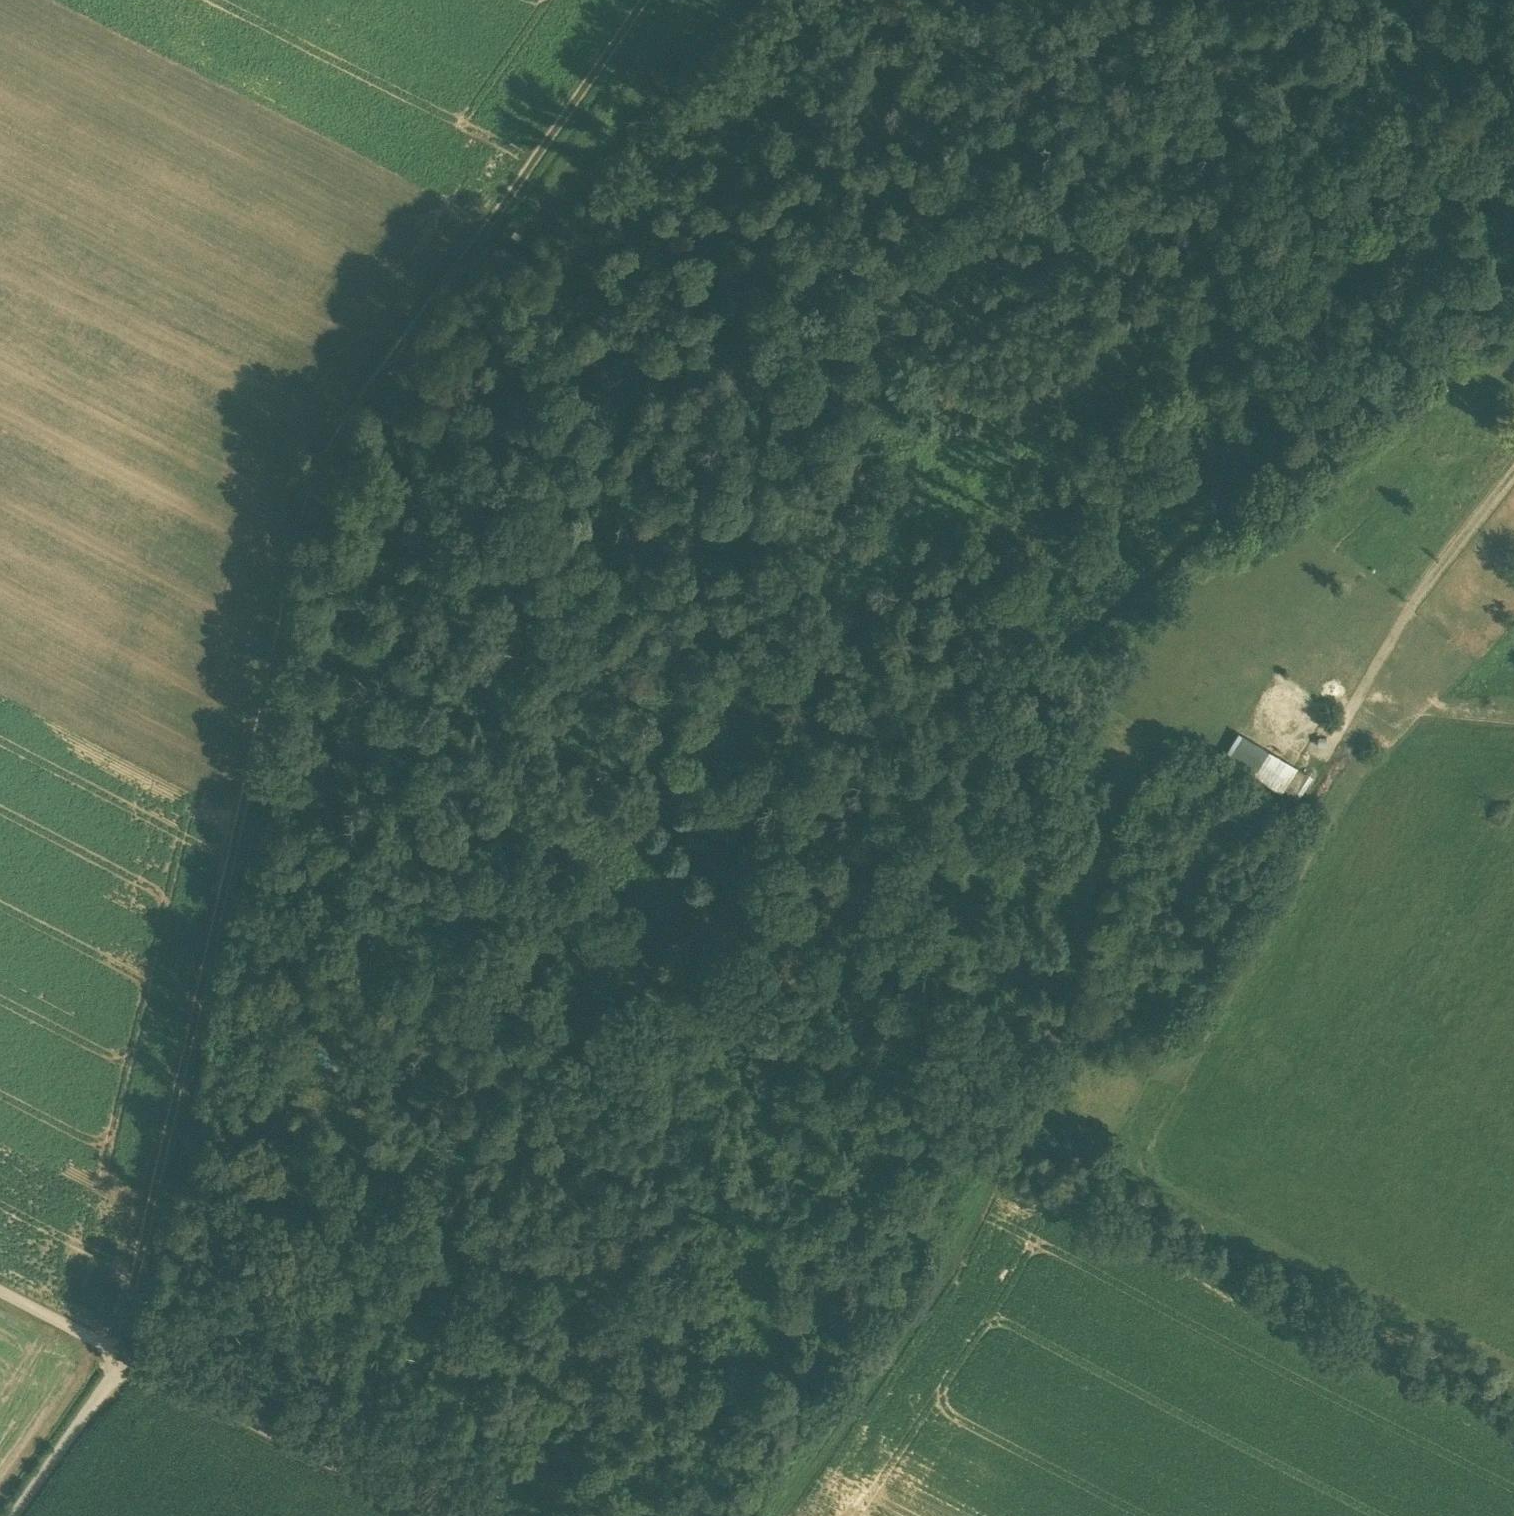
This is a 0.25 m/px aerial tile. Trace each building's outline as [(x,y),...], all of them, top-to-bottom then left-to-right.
[(1223,749),(1282,784),(1295,761),(1237,726),(1223,749)] [(1287,779),(1296,785),(1305,771),(1296,765),(1287,779)]
